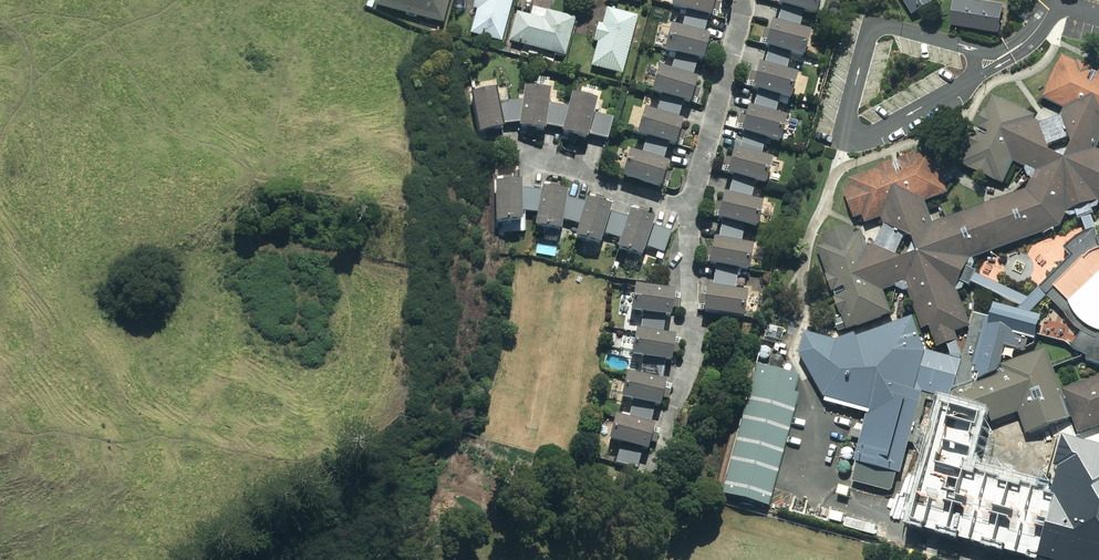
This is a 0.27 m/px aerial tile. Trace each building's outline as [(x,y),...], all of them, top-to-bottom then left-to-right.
[(380,4),(448,22),(454,0),(381,0),(380,4)] [(476,7),(480,9),(474,31),(505,40),(515,0),(478,0),(476,7)] [(675,48),(670,65),(663,63),(656,89),(662,91),(658,109),(651,107),(644,131),(651,133),(645,152),(635,149),(628,175),(666,186),(673,162),(679,142),(684,143),(691,119),(686,118),(691,100),(698,102),(706,76),(698,74),(704,54),(711,56),(717,33),(710,31),(715,13),(719,14),(723,0),(680,0),(679,4),(687,6),(681,25),(676,24),(670,47),(675,48)] [(713,272),(708,294),(702,292),(697,315),(739,324),(745,298),(733,295),(737,276),(741,277),(747,251),(739,249),(742,235),(743,231),(751,233),(757,208),(749,206),(753,188),(761,190),(767,166),(759,164),(762,151),(763,146),(775,149),(781,123),(772,121),(776,102),(787,105),(793,80),(785,78),(789,60),(800,62),(805,38),(797,36),(802,17),(811,19),(816,0),(772,0),(769,9),(777,11),(773,29),(765,27),(760,51),(765,52),(760,72),(753,70),(747,95),(752,96),(747,114),(742,113),(736,139),(739,139),(738,142),(735,157),(728,156),(722,180),(729,182),(725,201),(717,199),(712,224),(719,226),(718,231),(715,246),(709,245),(703,270),(713,272)] [(933,0),(900,0),(911,17),(935,3),(933,0)] [(1001,9),(952,1),(948,28),(997,36),(1001,9)] [(641,15),(609,6),(594,64),(625,73),(641,15)] [(549,9),(547,17),(520,10),(512,39),(568,53),(578,16),(549,9)] [(961,291),(970,261),(1058,229),(1064,214),(1096,205),(1098,206),(1098,153),(1096,152),(1098,146),(1098,77),(1058,58),(1038,101),(1061,111),(1059,119),(1039,126),(1034,122),(1033,118),(992,100),(957,165),(1001,187),(1012,167),(1025,170),(1025,180),(1026,193),(933,224),(924,204),(946,197),(931,155),(848,184),(849,189),(841,192),(852,222),(861,218),(864,226),(880,221),(883,228),(875,248),(866,250),(860,235),(853,237),(850,229),(819,240),(822,248),(814,251),(846,333),(889,316),(882,293),(905,286),(920,331),(926,328),(936,349),(956,342),(954,334),(969,327),(956,294),(961,291)] [(578,91),(573,108),(555,104),(557,88),(530,85),(528,99),(505,100),(503,88),(475,94),(484,131),(512,125),(509,121),(526,120),(526,124),(552,127),(552,125),(568,129),(593,136),(593,134),(613,138),(618,117),(599,113),(603,98),(578,91)] [(606,241),(608,233),(625,238),(623,246),(648,255),(651,246),(668,251),(674,230),(658,225),(661,217),(636,208),(632,218),(615,213),(617,204),(592,197),(590,203),(572,198),(573,190),(547,185),(546,189),(529,188),(528,179),(501,182),(503,219),(531,217),(530,211),(542,212),(540,223),(567,228),(568,222),(583,226),(581,234),(606,241)] [(1096,239),(1092,231),(1080,236),(1075,240),(1062,252),(1070,258),(1037,289),(1062,317),(1072,330),(1081,334),(1070,350),(1087,358),(1086,363),(1098,367),(1098,239),(1096,239)] [(642,467),(646,446),(656,448),(661,425),(652,423),(657,401),(668,404),(673,380),(662,378),(663,375),(666,357),(677,360),(682,335),(669,332),(672,315),(677,316),(682,291),(643,283),(637,310),(647,312),(644,327),(641,327),(636,352),(641,353),(639,366),(637,372),(632,371),(627,394),(634,396),(629,415),(620,413),(615,437),(625,439),(620,463),(642,467)] [(897,477),(919,393),(946,400),(950,388),(996,373),(1000,348),(1024,351),(1036,319),(991,307),(987,320),(972,316),(961,362),(923,353),(928,337),(908,330),(905,339),(879,332),(874,356),(879,357),(873,380),(862,338),(836,345),(803,334),(796,356),(824,401),(865,415),(852,466),(897,477)] [(988,425),(1016,415),(1030,452),(1052,443),(1046,427),(1066,420),(1041,352),(999,367),(1003,377),(952,394),(944,405),(913,519),(925,523),(923,531),(991,548),(992,545),(1030,555),(1029,558),(1033,559),(1086,559),(1087,555),(1098,559),(1098,542),(1091,540),(1096,520),(1081,516),(1082,510),(1054,503),(1053,507),(1044,506),(1044,510),(1006,499),(1009,483),(996,458),(981,455),(988,425)] [(799,381),(753,368),(718,497),(764,509),(799,381)] [(1062,392),(1076,435),(1098,428),(1098,378),(1062,392)] [(1087,442),(1065,489),(1096,501),(1098,495),(1098,447),(1087,442)]
